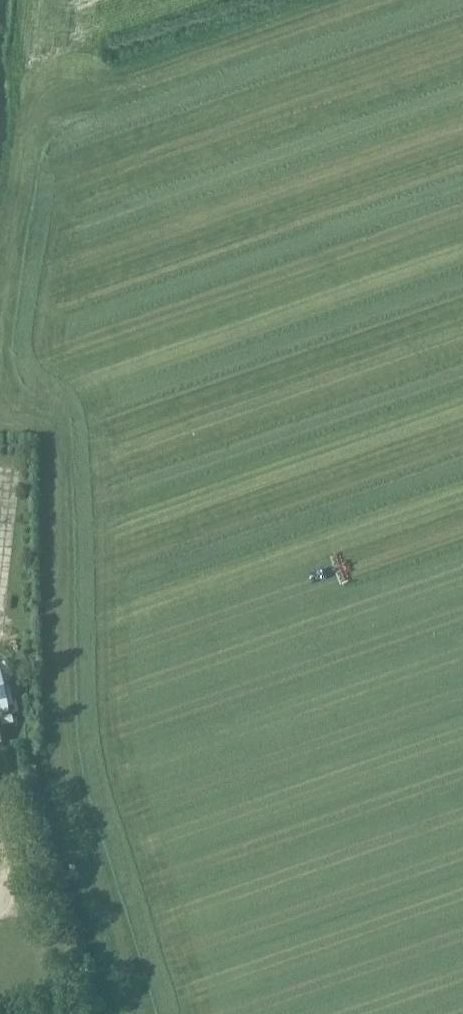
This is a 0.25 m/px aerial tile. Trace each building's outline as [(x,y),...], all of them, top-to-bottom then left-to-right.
[(9,716),(0,676),(0,718),(9,716)]
